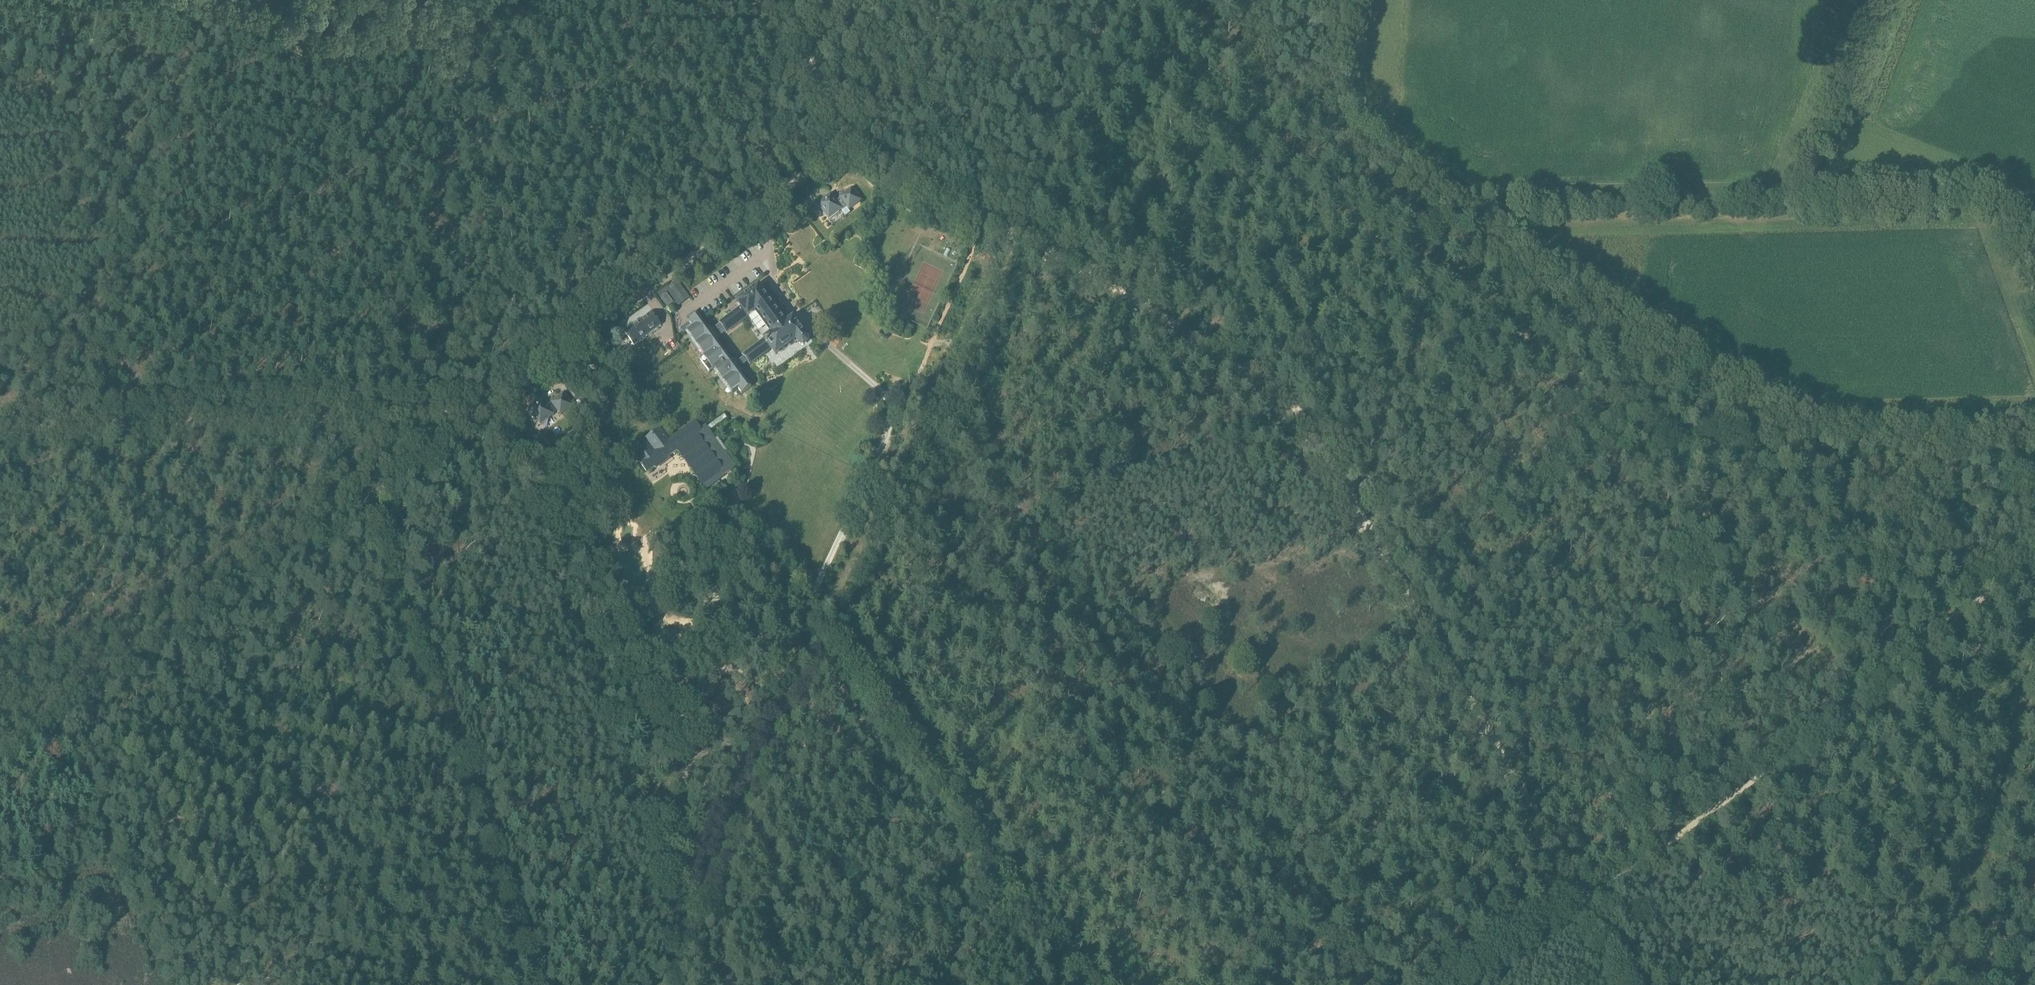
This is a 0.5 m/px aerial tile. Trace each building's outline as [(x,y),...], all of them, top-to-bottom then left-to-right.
[(826,185),(832,181),(828,175),(822,180),(826,185)] [(829,220),(843,210),(842,209),(846,206),(849,210),(861,201),(852,188),(840,198),(836,201),(831,194),(817,204),(829,220)] [(783,218),(793,211),(790,208),(781,214),(783,218)] [(798,260),(807,257),(802,240),(792,243),(798,260)] [(668,308),(674,303),(677,300),(681,305),(690,298),(678,280),(658,294),(668,308)] [(709,329),(699,315),(689,322),(693,327),(687,331),(705,356),(704,357),(713,370),(714,369),(733,393),(739,389),(742,394),(743,394),(746,391),(751,387),(742,374),(745,372),(741,367),(748,361),(750,364),(772,348),(776,354),(796,339),(800,345),(804,345),(807,343),(808,340),(793,319),(786,324),(759,287),(738,302),(742,307),(720,323),(713,329),(711,327),(709,329)] [(624,332),(634,346),(661,325),(651,312),(624,332)] [(612,337),(618,332),(612,325),(606,329),(612,337)] [(652,349),(661,361),(679,347),(670,334),(652,349)] [(797,342),(773,361),(771,359),(767,362),(773,370),(802,347),(797,342)] [(541,425),(554,415),(554,414),(558,411),(561,415),(573,406),(563,393),(551,402),(552,403),(548,406),(542,399),(529,409),(541,425)] [(733,418),(741,411),(739,408),(731,415),(733,418)] [(723,449),(710,431),(707,427),(706,425),(701,429),(695,421),(669,440),(661,429),(633,449),(631,450),(640,462),(639,462),(647,473),(655,467),(657,469),(671,458),(669,457),(677,451),(701,486),(720,472),(724,476),(736,466),(723,449)]
